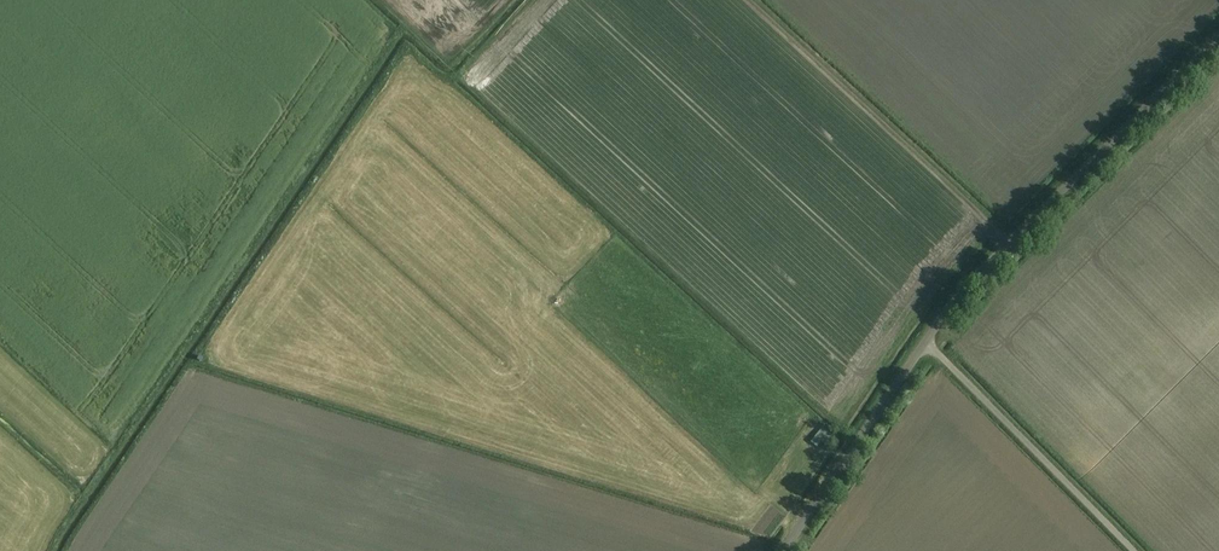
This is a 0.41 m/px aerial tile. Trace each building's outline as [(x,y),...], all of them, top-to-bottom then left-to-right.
[(831,448),(839,437),(824,426),(816,437),(831,448)]
